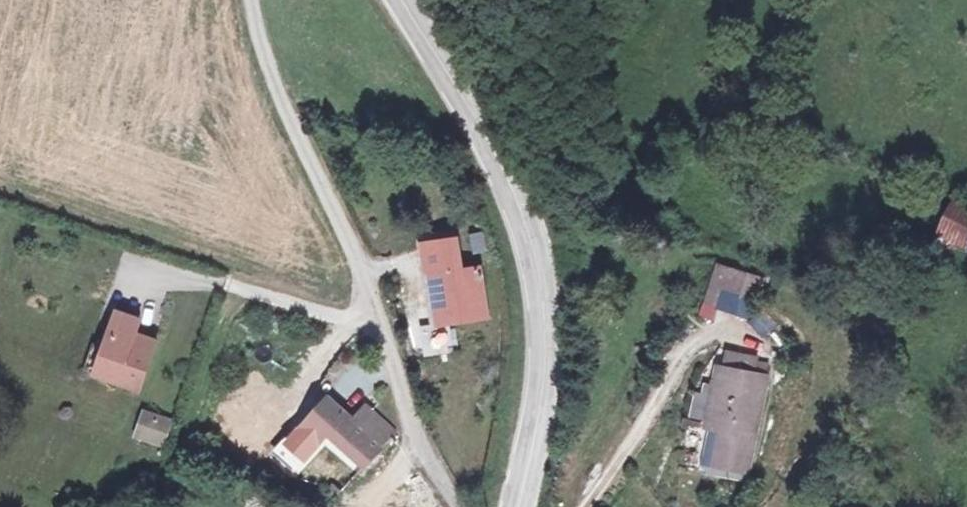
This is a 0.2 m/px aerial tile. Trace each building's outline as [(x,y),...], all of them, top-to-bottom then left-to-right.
[(945,237),(966,248),(966,213),(959,209),(945,237)] [(475,254),(489,250),(483,231),(468,235),(475,254)] [(456,240),(428,243),(430,263),(458,259),(456,240)] [(699,316),(713,320),(716,310),(751,320),(764,275),(715,262),(699,316)] [(491,341),(484,280),(437,284),(441,325),(436,326),(438,346),(491,341)] [(115,318),(106,344),(125,351),(128,341),(133,326),(115,318)] [(150,348),(128,341),(125,351),(106,344),(102,356),(94,381),(132,394),(150,348)] [(79,376),(94,381),(102,356),(86,351),(79,376)] [(766,387),(716,376),(704,436),(717,439),(709,474),(746,482),(766,387)] [(299,428),(314,443),(324,435),(356,465),(364,473),(396,437),(368,411),(352,426),(327,402),(299,428)] [(146,412),(139,434),(165,441),(171,420),(146,412)] [(284,470),(314,443),(299,428),(283,443),(276,443),(270,448),(269,454),(284,470)] [(364,473),(356,465),(336,486),(345,494),(364,473)]
